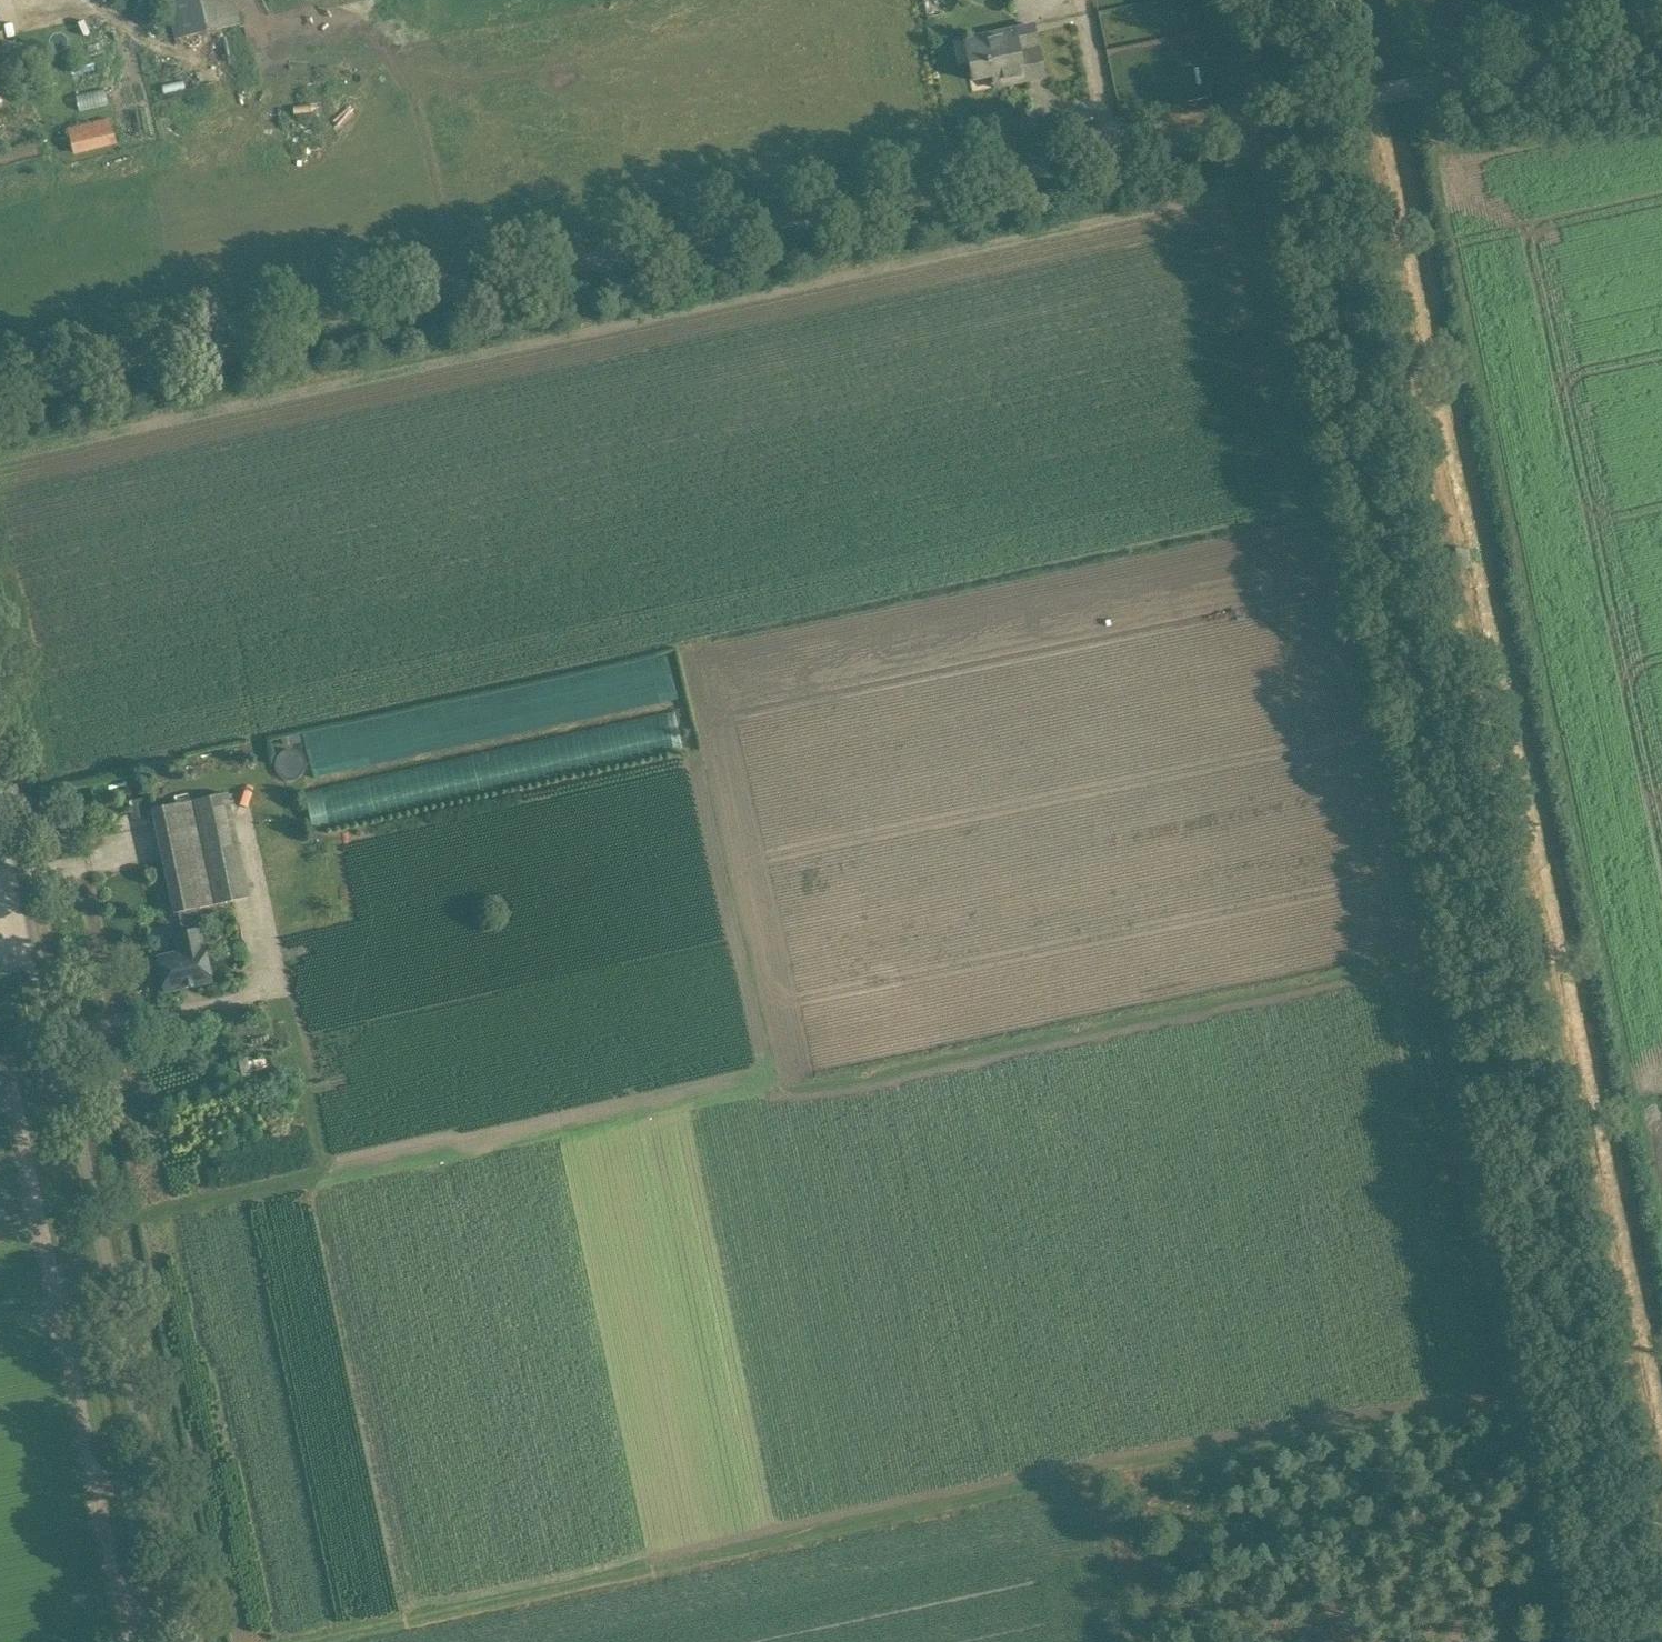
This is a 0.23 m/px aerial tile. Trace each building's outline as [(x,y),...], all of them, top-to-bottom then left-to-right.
[(172,39),(238,25),(233,0),(164,0),(172,39)] [(1011,85),(1044,78),(1033,25),(964,40),(973,80),(1008,73),(1011,85)] [(111,119),(68,130),(74,153),(117,143),(111,119)] [(231,146),(210,151),(213,164),(234,159),(231,146)] [(312,771),(313,776),(345,770),(339,741),(358,738),(359,743),(379,739),(375,717),(273,736),(281,777),(312,771)] [(303,790),(304,813),(377,810),(376,788),(303,790)] [(174,914),(179,913),(184,934),(175,936),(178,955),(157,960),(164,996),(211,985),(202,930),(204,929),(200,911),(249,899),(226,793),(152,809),(174,914)] [(129,801),(131,810),(145,807),(143,798),(129,801)]
